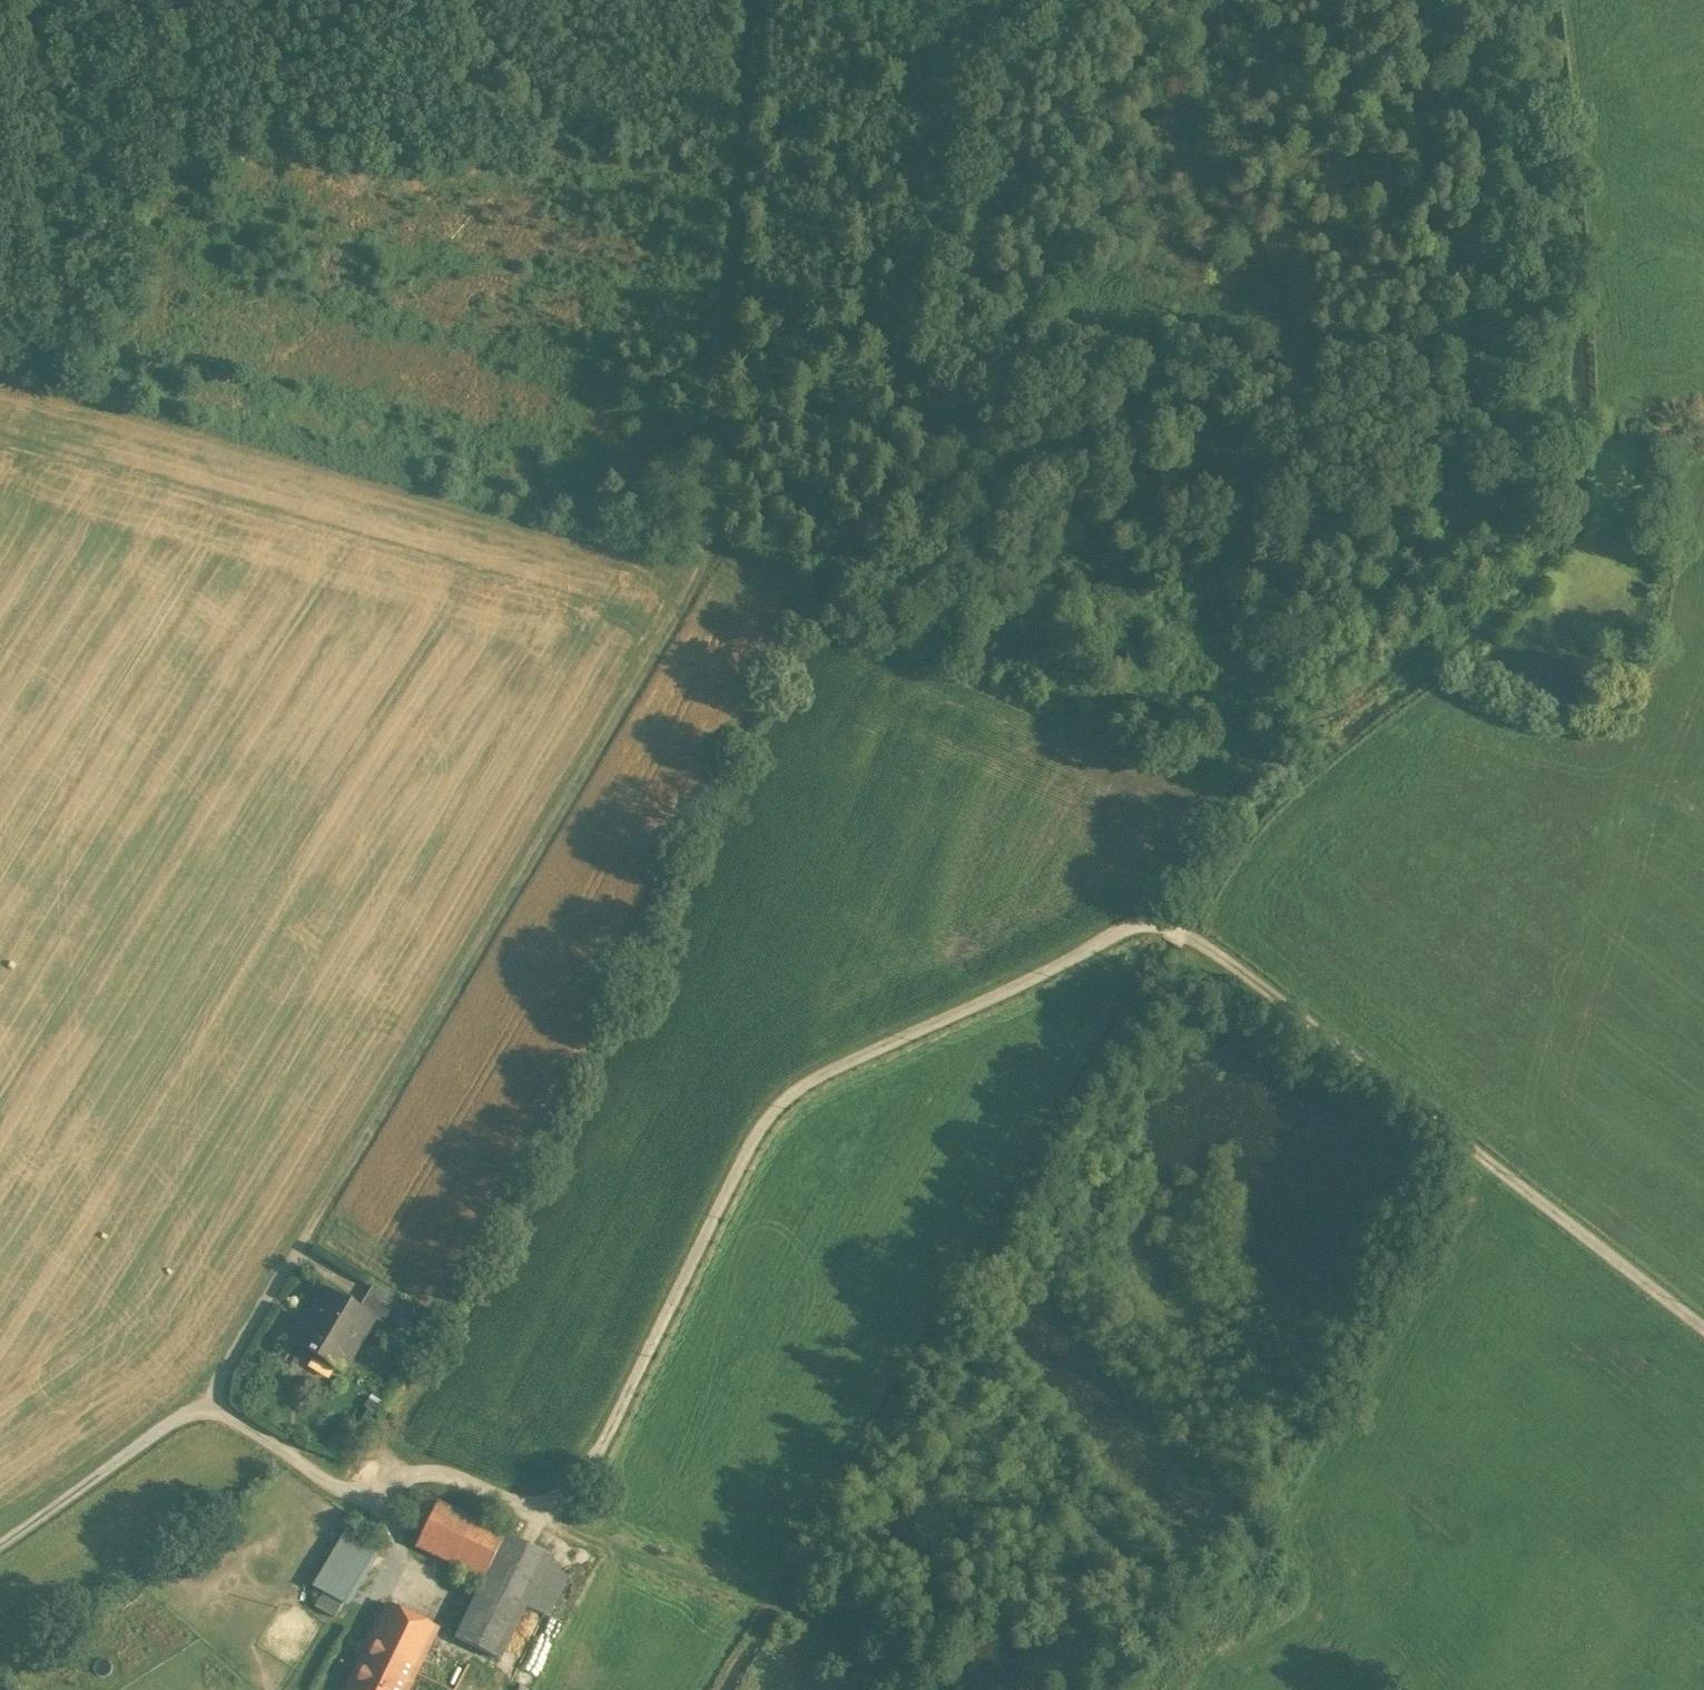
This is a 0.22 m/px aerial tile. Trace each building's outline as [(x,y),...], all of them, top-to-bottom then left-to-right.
[(399,1300),(374,1285),(359,1309),(374,1318),(384,1324),(399,1300)] [(326,1290),(294,1345),(341,1373),(374,1318),(359,1309),(326,1290)] [(439,1502),(424,1494),(408,1526),(423,1533),(439,1502)] [(505,1535),(439,1502),(423,1533),(416,1548),(482,1581),(505,1535)] [(352,1534),(318,1589),(324,1593),(343,1604),(376,1549),(352,1534)] [(482,1581),(454,1638),(497,1660),(527,1601),(549,1557),(505,1535),(482,1581)] [(572,1569),(549,1557),(527,1601),(550,1612),(572,1569)] [(343,1604),(324,1593),(316,1606),(335,1617),(343,1604)] [(388,1605),(345,1689),(406,1689),(436,1629),(388,1605)]
